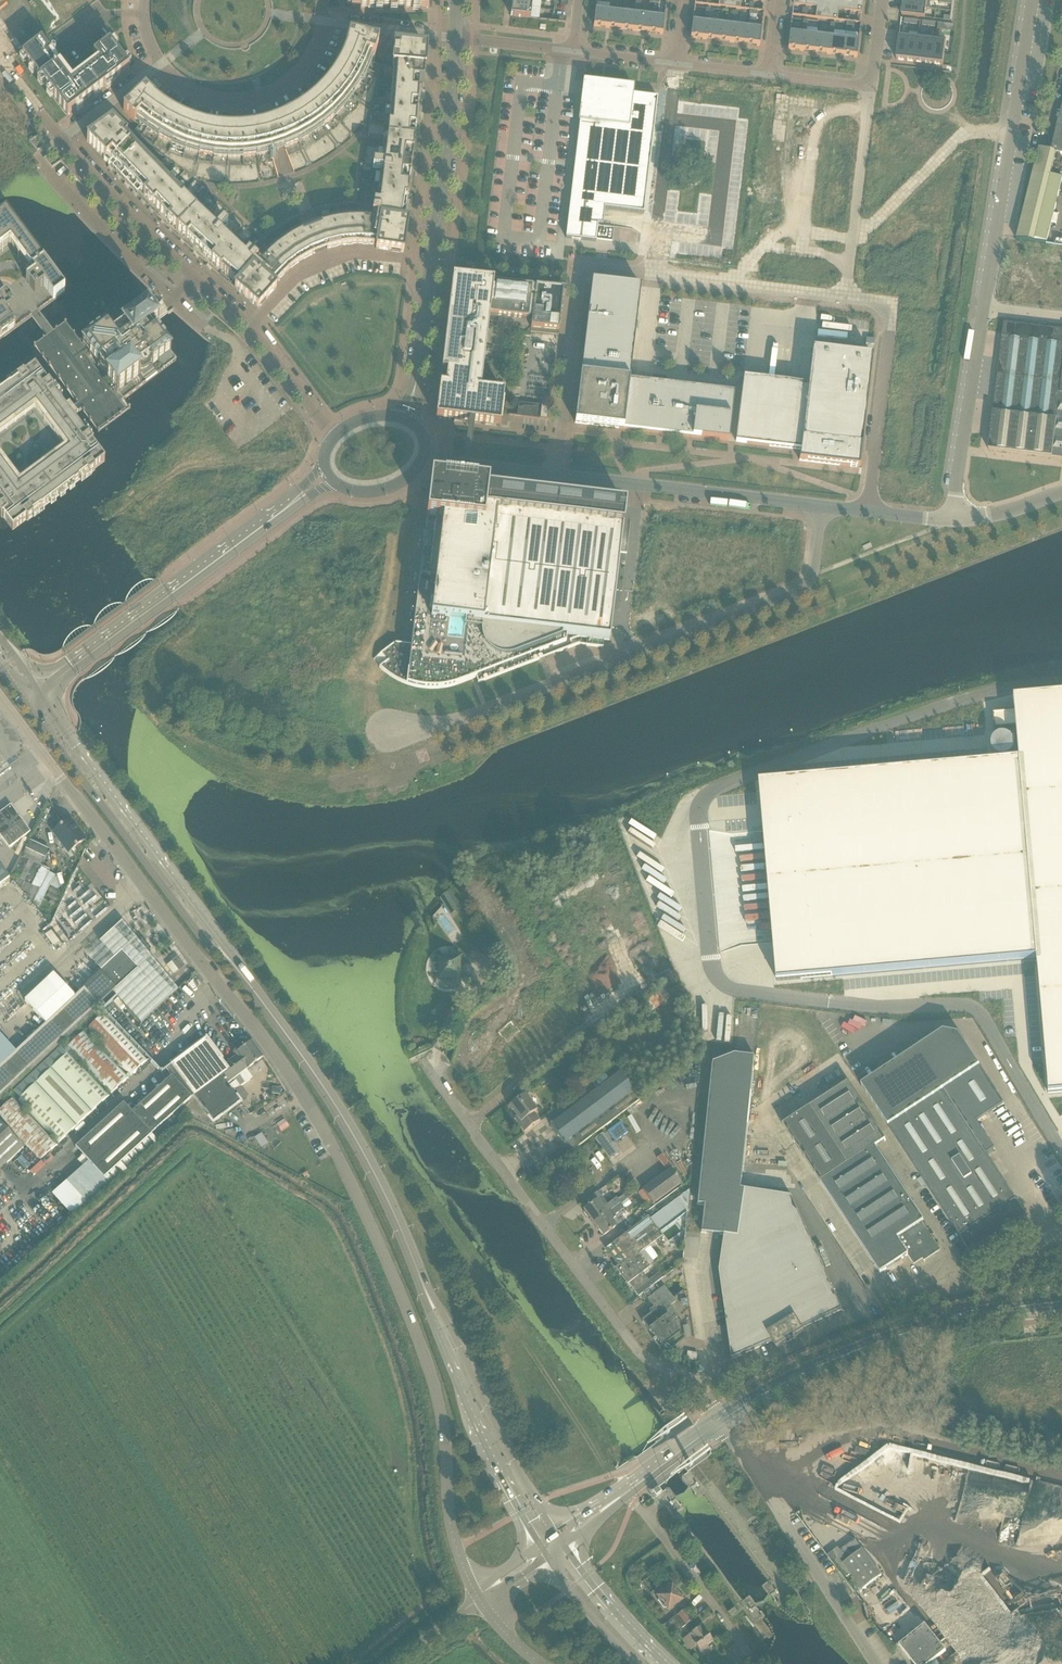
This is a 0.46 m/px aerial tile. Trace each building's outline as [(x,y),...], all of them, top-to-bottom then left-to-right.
[(0,4),(0,18),(18,6),(17,5),(13,0),(5,0),(0,4)] [(78,12),(84,18),(101,4),(97,0),(92,0),(78,12)] [(351,8),(428,8),(428,0),(351,0),(351,8)] [(512,6),(532,8),(533,0),(513,0),(512,6)] [(729,8),(740,9),(741,0),(730,0),(729,8)] [(828,0),(794,0),(793,5),(816,7),(815,18),(826,20),(828,0)] [(826,20),(837,21),(838,10),(862,13),(863,2),(850,0),(828,0),(826,20)] [(931,1),(925,0),(904,0),(903,7),(930,10),(931,1)] [(0,18),(0,24),(4,30),(25,15),(18,6),(0,18)] [(512,6),(511,17),(530,19),(532,8),(512,6)] [(930,10),(903,7),(902,16),(925,19),(926,10),(930,10)] [(594,26),(605,28),(608,28),(610,11),(607,11),(596,9),(594,26)] [(610,11),(608,28),(621,30),(623,12),(612,11),(610,11)] [(634,14),(623,12),(621,30),(635,31),(637,14),(634,14)] [(650,16),(639,14),(637,14),(635,31),(648,33),(650,16)] [(25,15),(4,30),(11,39),(10,39),(11,40),(31,25),(25,15)] [(664,17),(650,16),(648,33),(662,35),(664,17)] [(59,24),(68,34),(75,28),(66,17),(59,24)] [(691,38),(702,39),(705,40),(707,22),(704,22),(693,21),(691,38)] [(707,22),(705,40),(718,41),(720,24),(709,23),(707,22)] [(720,24),(718,41),(732,43),(734,26),(732,25),(720,24)] [(31,25),(11,40),(18,50),(34,38),(27,28),(32,25),(31,25)] [(734,26),(732,43),(745,45),(747,27),(736,26),(734,26)] [(745,45),(756,46),(760,46),(762,29),(747,27),(745,45)] [(788,49),(802,51),(804,34),(802,34),(790,32),(788,49)] [(804,34),(802,51),(815,53),(817,36),(806,34),(804,34)] [(815,53),(829,54),(831,37),(829,37),(817,36),(815,53)] [(915,63),(918,36),(917,39),(909,39),(906,62),(915,63)] [(924,64),(927,37),(918,36),(915,63),(924,64)] [(249,130),(248,130),(242,130),(240,130),(216,130),(193,123),(185,121),(167,110),(166,110),(164,108),(163,108),(157,104),(144,92),(123,112),(131,120),(151,137),(142,147),(125,133),(110,146),(117,155),(108,163),(194,250),(235,288),(255,306),(273,285),(275,282),(279,279),(302,259),(330,247),(361,243),(370,244),(404,249),(407,225),(421,113),(424,70),(403,68),(404,54),(394,54),(393,68),(394,68),(394,73),(393,73),(387,72),(385,82),(371,79),(376,54),(379,43),(351,37),(342,60),(340,67),(327,85),(324,88),(321,93),(303,108),(302,108),(295,114),(280,120),(276,122),(268,126),(261,128),(249,130)] [(829,54),(843,56),(845,39),(833,37),(831,37),(829,54)] [(906,62),(909,39),(899,37),(896,61),(906,62)] [(933,65),(937,38),(927,37),(924,64),(933,65)] [(946,40),(937,38),(933,65),(943,66),(946,40)] [(845,39),(843,56),(856,58),(859,40),(845,39)] [(41,40),(22,55),(23,56),(27,61),(31,68),(36,73),(40,80),(44,85),(49,91),(53,97),(67,115),(75,110),(80,105),(92,96),(98,92),(104,87),(110,83),(115,79),(129,69),(110,43),(93,56),(98,62),(100,65),(71,86),(48,56),(51,53),(41,40)] [(580,122),(566,238),(596,242),(600,208),(643,213),(644,213),(654,131),(658,98),(583,89),(579,122),(580,122)] [(1052,152),(1056,153),(1061,155),(1061,110),(1052,152)] [(1051,175),(1056,153),(1052,152),(1039,148),(1020,223),(1016,240),(1034,242),(1047,244),(1061,182),(1061,178),(1051,175)] [(0,217),(0,340),(15,328),(32,316),(38,311),(53,300),(65,291),(6,213),(0,217)] [(436,419),(500,427),(502,412),(504,396),(504,394),(481,391),(490,315),(528,320),(529,319),(532,320),(530,332),(558,335),(564,291),(453,277),(441,373),(447,373),(445,387),(440,386),(436,419)] [(729,442),(729,441),(735,393),(734,393),(629,380),(641,287),(592,281),(575,423),(729,442)] [(65,323),(35,345),(78,403),(83,409),(98,430),(128,408),(123,400),(124,400),(176,360),(152,327),(121,350),(112,338),(105,329),(82,346),(65,323)] [(735,442),(748,444),(800,450),(799,461),(859,468),(872,356),(812,349),(808,384),(743,377),(735,442)] [(1,508),(0,508),(0,515),(1,517),(3,516),(13,530),(26,520),(27,521),(33,516),(33,515),(88,473),(89,475),(95,470),(94,469),(104,461),(92,444),(93,443),(88,437),(87,438),(74,420),(72,417),(67,411),(65,408),(52,390),(53,390),(48,383),(47,384),(35,368),(24,375),(23,374),(17,379),(18,380),(0,393),(0,507),(1,508)] [(458,685),(460,684),(476,678),(478,683),(498,676),(539,660),(539,659),(539,660),(540,651),(557,653),(580,644),(580,643),(579,644),(577,639),(580,638),(581,638),(604,641),(609,641),(612,616),(614,597),(621,543),(623,528),(626,506),(488,490),(488,487),(431,480),(426,519),(435,520),(428,577),(419,576),(414,619),(406,684),(408,685),(409,686),(411,686),(412,686),(414,687),(416,687),(417,688),(419,688),(421,688),(422,688),(424,689),(426,689),(427,689),(429,689),(431,689),(433,689),(435,689),(437,689),(439,689),(441,689),(443,688),(445,688),(446,688),(448,687),(450,687),(452,686),(454,686),(456,685),(458,685)] [(378,676),(405,677),(405,647),(376,646),(375,661),(379,661),(378,676)] [(760,783),(764,830),(774,944),(778,982),(802,980),(1037,959),(1049,1095),(1061,1094),(1061,694),(1014,698),(1016,712),(993,714),(995,730),(1017,728),(1020,760),(784,781),(760,783)] [(10,769),(0,755),(0,777),(10,769)] [(0,813),(0,836),(9,848),(30,832),(10,805),(0,813)] [(70,819),(52,832),(59,841),(63,839),(68,846),(63,850),(70,858),(78,852),(75,848),(85,840),(70,819)] [(22,857),(12,876),(16,878),(15,881),(34,903),(40,906),(45,897),(39,894),(51,871),(51,870),(43,866),(51,850),(30,841),(22,857)] [(439,894),(446,914),(461,909),(453,889),(439,894)] [(0,1067),(0,1096),(112,991),(141,1023),(177,990),(122,922),(86,955),(102,972),(86,986),(87,987),(75,998),(53,975),(24,1002),(46,1025),(0,1067)] [(170,973),(184,967),(179,957),(165,963),(170,973)] [(458,977),(458,966),(458,959),(437,959),(437,980),(455,980),(455,977),(458,977)] [(88,1029),(132,1076),(148,1061),(104,1014),(88,1029)] [(69,1046),(114,1093),(129,1078),(98,1046),(100,1044),(94,1038),(93,1040),(85,1032),(69,1046)] [(992,1233),(1023,1212),(1024,1214),(1025,1214),(986,1155),(994,1149),(976,1122),(1003,1104),(959,1036),(943,1032),(861,1086),(969,1250),(986,1239),(987,1238),(987,1237),(987,1236),(987,1235),(986,1235),(990,1232),(990,1233),(991,1233),(992,1233)] [(152,1134),(192,1097),(212,1124),(214,1122),(241,1102),(236,1096),(233,1092),(227,1084),(221,1076),(229,1070),(225,1065),(206,1039),(197,1045),(172,1063),(165,1068),(172,1077),(132,1113),(124,1104),(77,1148),(105,1178),(111,1185),(158,1141),(152,1135),(152,1134)] [(247,1069),(263,1058),(251,1042),(236,1054),(237,1056),(225,1065),(229,1070),(221,1076),(227,1084),(233,1092),(252,1078),(246,1070),(247,1069)] [(20,1100),(61,1143),(110,1096),(69,1053),(20,1100)] [(842,1310),(792,1196),(742,1189),(755,1057),(734,1055),(711,1063),(697,1205),(704,1206),(701,1233),(725,1236),(720,1271),(732,1359),(772,1341),(777,1349),(787,1342),(785,1340),(793,1335),(794,1338),(805,1332),(802,1328),(842,1310)] [(552,1166),(589,1138),(641,1100),(627,1081),(621,1073),(551,1125),(551,1124),(550,1125),(564,1144),(546,1158),(552,1166)] [(922,1218),(916,1209),(876,1147),(887,1140),(849,1083),(784,1125),(880,1273),(908,1255),(913,1264),(922,1258),(924,1262),(925,1261),(924,1260),(939,1250),(930,1237),(931,1236),(920,1219),(922,1218)] [(517,1122),(524,1132),(540,1120),(534,1113),(537,1110),(525,1094),(509,1106),(519,1120),(517,1122)] [(42,1161),(58,1145),(13,1099),(0,1111),(0,1117),(42,1161)] [(25,1148),(0,1122),(0,1171),(25,1148)] [(613,1138),(617,1137),(616,1135),(624,1132),(620,1124),(608,1128),(613,1138)] [(254,1137),(260,1147),(266,1143),(261,1133),(254,1137)] [(595,1139),(607,1159),(616,1153),(603,1133),(595,1139)] [(580,1163),(579,1162),(577,1159),(570,1165),(573,1169),(580,1163)] [(688,1159),(683,1163),(686,1167),(691,1164),(688,1159)] [(1051,1175),(1061,1169),(1055,1160),(1045,1166),(1051,1175)] [(653,1204),(681,1184),(670,1169),(642,1190),(653,1204)] [(651,1219),(660,1232),(686,1212),(688,1191),(651,1219)] [(594,1223),(620,1203),(616,1198),(607,1205),(597,1192),(595,1194),(587,1200),(590,1205),(584,1210),(585,1212),(584,1212),(587,1217),(589,1217),(594,1223)] [(616,1226),(615,1225),(617,1224),(613,1220),(617,1217),(615,1215),(624,1208),(620,1203),(594,1223),(603,1236),(616,1226)] [(654,1263),(644,1249),(661,1236),(647,1219),(607,1250),(617,1263),(620,1261),(623,1265),(617,1269),(638,1297),(663,1278),(660,1273),(649,1281),(643,1273),(651,1267),(650,1267),(654,1263)] [(662,1347),(666,1353),(685,1339),(672,1321),(678,1316),(665,1299),(669,1295),(671,1298),(685,1287),(676,1276),(647,1299),(653,1307),(649,1311),(651,1313),(642,1321),(648,1329),(662,1347)] [(741,1503),(737,1506),(748,1521),(752,1518),(741,1503)] [(837,1548),(827,1556),(837,1569),(838,1568),(846,1578),(850,1575),(862,1590),(881,1576),(855,1541),(840,1553),(837,1548)] [(665,1585),(656,1592),(658,1596),(657,1596),(659,1599),(657,1600),(664,1609),(666,1608),(667,1610),(681,1600),(671,1586),(668,1589),(665,1585)] [(731,1616),(737,1611),(733,1607),(727,1612),(731,1616)] [(677,1614),(678,1615),(686,1625),(692,1621),(684,1610),(677,1614)] [(686,1625),(678,1615),(674,1618),(680,1627),(681,1626),(682,1628),(686,1625)] [(914,1663),(929,1663),(946,1651),(925,1625),(899,1645),(914,1663)] [(688,1634),(689,1635),(683,1640),(691,1650),(695,1647),(701,1654),(703,1654),(707,1651),(708,1648),(706,1646),(712,1641),(705,1631),(703,1633),(699,1626),(697,1627),(698,1628),(690,1634),(690,1633),(688,1634)]
